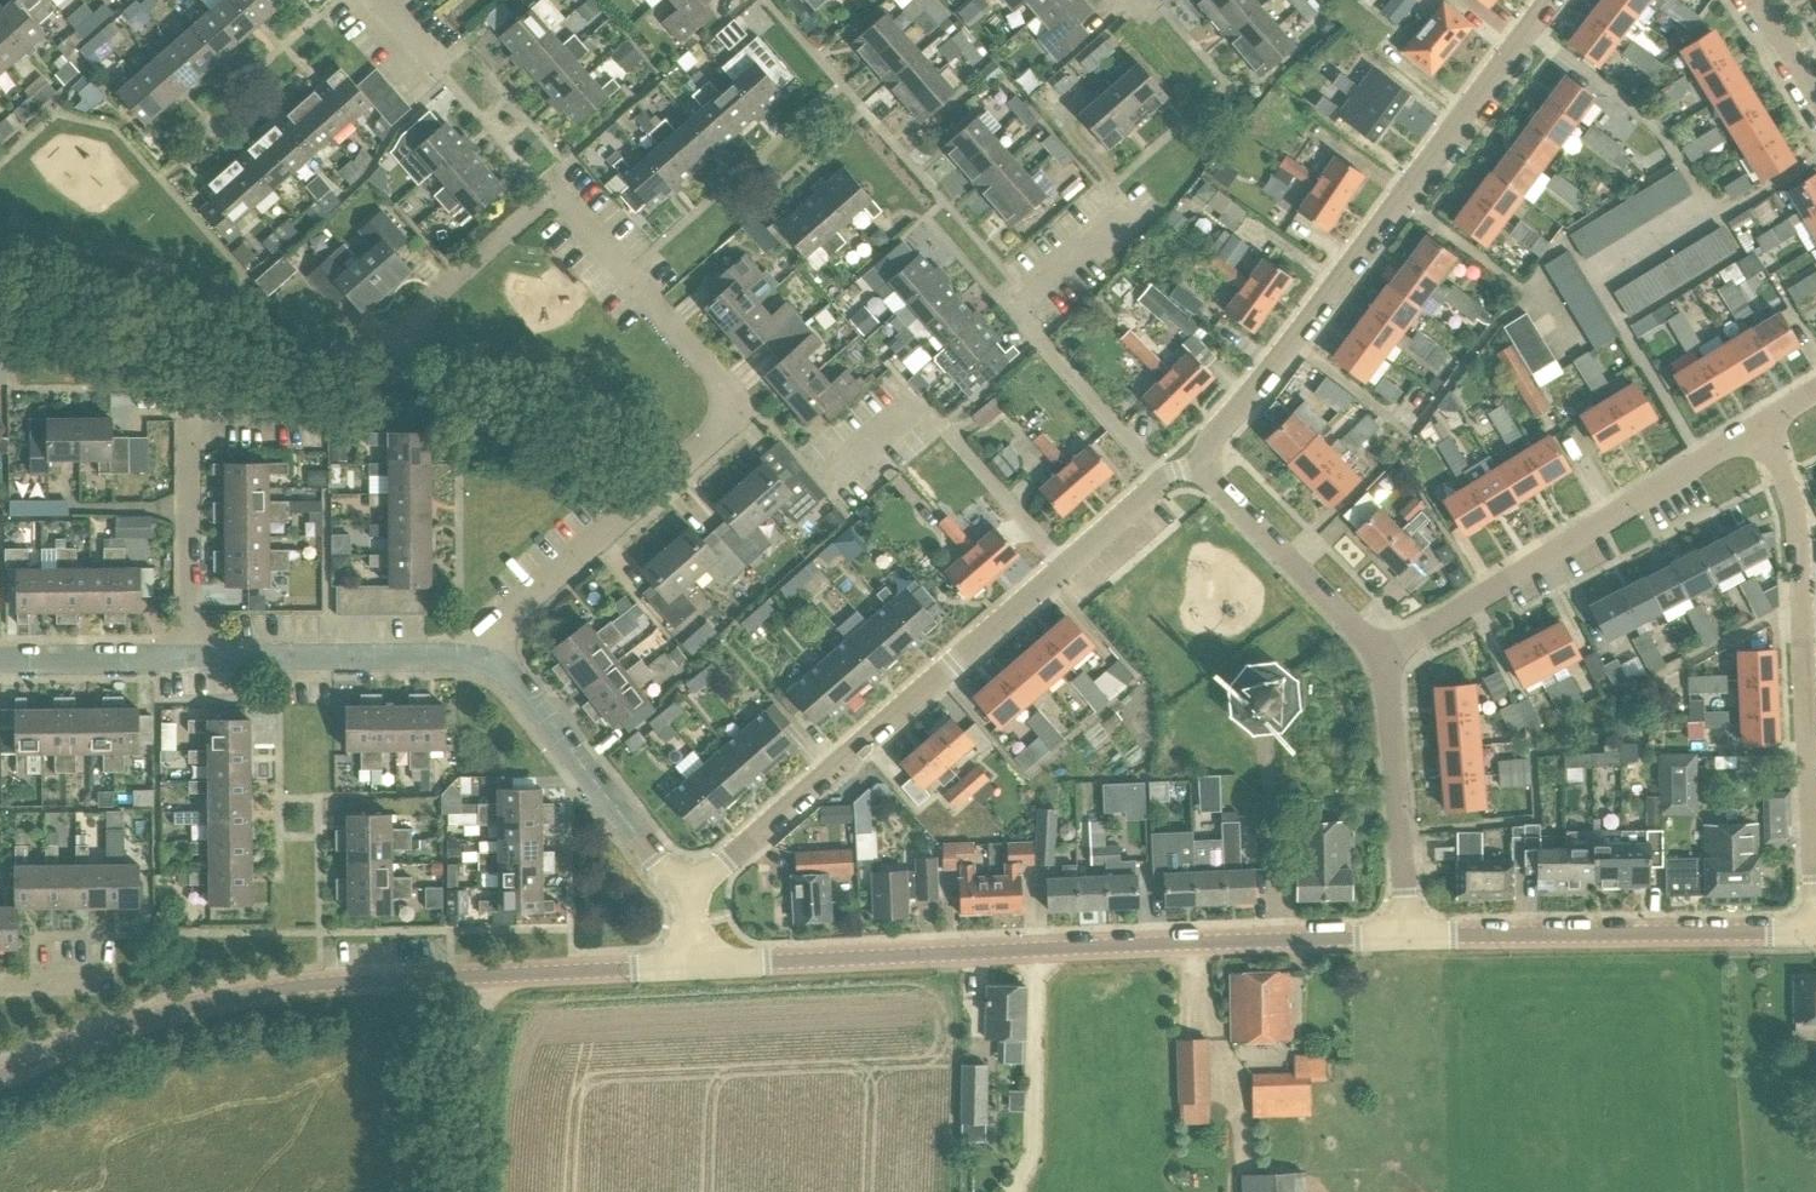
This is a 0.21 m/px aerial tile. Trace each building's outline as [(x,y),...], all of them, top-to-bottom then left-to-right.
[(37,24),(29,15),(28,15),(14,0),(12,0),(0,11),(0,24),(25,51),(45,33),(37,24)] [(48,0),(14,0),(28,15),(29,15),(37,24),(56,8),(48,0)] [(139,4),(135,0),(124,10),(131,19),(132,18),(137,23),(147,13),(139,4)] [(147,13),(159,3),(156,0),(144,0),(139,4),(147,13)] [(255,25),(233,0),(221,0),(209,10),(237,41),(255,25)] [(255,25),(274,9),(267,0),(233,0),(255,25)] [(552,34),(550,31),(565,19),(549,0),(540,0),(530,9),(532,12),(502,39),(521,61),(552,34)] [(525,3),(522,0),(504,0),(502,2),(512,14),(525,3)] [(678,8),(661,22),(680,44),(715,14),(707,5),(713,0),(671,0),(678,8)] [(818,9),(828,0),(809,0),(818,9)] [(936,4),(933,0),(915,0),(926,12),(936,4)] [(992,8),(985,0),(973,0),(958,13),(969,27),(992,8)] [(1056,0),(1002,0),(1013,12),(1027,0),(1039,14),(1056,0)] [(1039,14),(1051,27),(1037,39),(1057,62),(1083,40),(1072,28),(1093,9),(1085,0),(1056,0),(1039,14)] [(1229,0),(1193,0),(1209,18),(1229,0)] [(1261,7),(1255,0),(1229,0),(1209,18),(1226,37),(1261,7)] [(1317,14),(1305,0),(1288,0),(1308,22),(1317,14)] [(1407,14),(1390,0),(1375,0),(1372,4),(1382,12),(1381,13),(1398,26),(1407,14)] [(1407,14),(1416,2),(1413,0),(1390,0),(1407,14)] [(1494,0),(1477,0),(1487,8),(1494,0)] [(1635,16),(1616,0),(1604,0),(1590,18),(1617,40),(1635,16)] [(1647,0),(1616,0),(1635,16),(1647,0)] [(1684,5),(1677,0),(1663,0),(1657,8),(1672,20),(1684,5)] [(1422,27),(1451,51),(1472,27),(1443,2),(1422,27)] [(93,14),(102,23),(113,13),(105,3),(93,14)] [(936,4),(926,12),(937,25),(947,17),(936,4)] [(1684,5),(1672,20),(1688,32),(1699,17),(1684,5)] [(1244,57),(1278,26),(1261,7),(1226,37),(1244,57)] [(218,58),(237,41),(209,10),(191,26),(218,58)] [(91,33),(102,23),(93,14),(83,23),(84,24),(76,32),(82,39),(90,32),(91,33)] [(870,64),(905,34),(887,14),(853,44),(870,64)] [(1598,64),(1617,40),(1590,18),(1570,43),(1598,64)] [(735,20),(717,36),(729,49),(747,34),(735,20)] [(98,32),(106,42),(117,31),(109,22),(98,32)] [(25,51),(0,24),(0,62),(5,68),(25,51)] [(200,74),(218,58),(191,26),(173,42),(200,74)] [(1278,26),(1244,57),(1261,77),(1296,46),(1278,26)] [(1431,76),(1451,51),(1422,27),(1402,52),(1431,76)] [(962,53),(971,45),(959,31),(950,39),(962,53)] [(1699,76),(1729,57),(1713,31),(1683,50),(1699,76)] [(103,44),(106,42),(98,32),(78,50),(87,59),(94,52),(102,60),(111,52),(103,44)] [(540,83),(584,45),(574,34),(562,45),(552,34),(521,61),(540,83)] [(888,83),(922,53),(905,34),(870,64),(888,83)] [(65,56),(76,45),(69,36),(57,47),(65,56)] [(1093,51),(1102,61),(1115,50),(1106,40),(1093,51)] [(1637,67),(1648,53),(1633,41),(1622,55),(1637,67)] [(181,90),(200,74),(173,42),(154,59),(181,90)] [(559,105),(591,77),(577,62),(589,51),(584,45),(540,83),(559,105)] [(971,45),(962,53),(972,65),(982,57),(971,45)] [(677,61),(686,71),(697,61),(689,51),(677,61)] [(1089,73),(1102,61),(1093,51),(1080,63),(1089,73)] [(734,83),(762,115),(784,95),(746,52),(738,60),(748,71),(734,83)] [(905,103),(939,73),(922,53),(888,83),(905,103)] [(1648,53),(1637,67),(1652,78),(1662,64),(1648,53)] [(1715,102),(1745,83),(1729,57),(1699,76),(1715,102)] [(163,106),(181,90),(154,59),(135,75),(163,106)] [(64,85),(79,72),(70,61),(55,74),(64,85)] [(1120,80),(1150,116),(1170,99),(1138,64),(1120,80)] [(366,97),(357,87),(340,67),(320,85),(350,119),(370,102),(366,97)] [(1355,92),(1393,120),(1410,96),(1372,69),(1359,86),(1342,73),(1334,85),(1351,98),(1355,92)] [(366,97),(385,80),(376,70),(357,87),(366,97)] [(1064,76),(1060,70),(1048,80),(1061,95),(1074,85),(1066,74),(1064,76)] [(939,73),(905,103),(922,123),(956,93),(939,73)] [(144,123),(163,106),(135,75),(116,91),(144,123)] [(1547,99),(1578,122),(1596,97),(1566,75),(1547,99)] [(1683,76),(1667,86),(1676,101),(1693,91),(1683,76)] [(591,77),(559,105),(579,127),(610,100),(607,97),(620,86),(612,78),(600,88),(591,77)] [(1017,116),(1027,108),(1016,95),(1017,94),(1013,90),(1012,91),(1001,78),(991,86),(1017,116)] [(740,134),(699,89),(690,79),(683,86),(705,109),(691,122),(718,153),(740,134)] [(374,106),(393,89),(385,80),(366,97),(370,102),(374,106)] [(1131,133),(1150,116),(1120,80),(1100,98),(1131,133)] [(762,115),(734,83),(721,95),(709,81),(699,89),(740,134),(762,115)] [(30,96),(39,107),(56,93),(47,82),(30,96)] [(1731,128),(1761,109),(1745,83),(1715,102),(1731,128)] [(91,108),(98,105),(104,100),(105,93),(96,85),(82,97),(91,108)] [(330,137),(350,119),(320,85),(300,102),(330,137)] [(1667,86),(1650,96),(1659,111),(1676,101),(1667,86)] [(379,119),(402,98),(393,89),(374,106),(381,115),(379,119)] [(1375,143),(1393,120),(1355,92),(1351,98),(1342,110),(1325,97),(1316,108),(1333,121),(1338,116),(1375,143)] [(23,122),(39,107),(30,96),(13,111),(23,122)] [(402,98),(379,119),(373,130),(383,141),(391,126),(411,108),(402,98)] [(1111,151),(1131,133),(1100,98),(1080,116),(1111,151)] [(1558,147),(1578,122),(1547,99),(1528,125),(1558,147)] [(311,154),(330,137),(300,102),(281,119),(311,154)] [(1027,108),(1017,116),(1028,129),(1038,120),(1027,108)] [(1747,153),(1777,135),(1761,109),(1731,128),(1747,153)] [(650,120),(650,119),(643,111),(634,119),(661,148),(647,160),(674,191),(696,172),(650,120)] [(718,153),(691,122),(678,133),(665,119),(662,122),(655,115),(650,119),(650,120),(696,172),(718,153)] [(15,129),(6,118),(0,123),(0,142),(1,143),(15,129)] [(962,168),(996,138),(979,118),(944,148),(962,168)] [(291,172),(311,154),(281,119),(261,137),(291,172)] [(434,171),(466,144),(446,121),(415,149),(399,163),(418,185),(434,171)] [(616,140),(624,133),(615,123),(607,129),(616,140)] [(1601,140),(1606,134),(1592,123),(1582,137),(1600,151),(1605,144),(1601,140)] [(1698,137),(1707,152),(1723,142),(1718,133),(1725,129),(1722,124),(1716,128),(1715,127),(1698,137)] [(1540,172),(1558,147),(1528,125),(1510,149),(1540,172)] [(1052,155),(1062,147),(1051,134),(1041,142),(1052,155)] [(1612,160),(1617,154),(1623,147),(1606,134),(1601,140),(1605,144),(1600,151),(1612,160)] [(1777,135),(1747,153),(1763,179),(1793,161),(1777,135)] [(272,189),(291,172),(261,137),(241,154),(272,189)] [(1690,163),(1707,152),(1698,137),(1681,148),(1690,163)] [(979,187),(1013,157),(996,138),(962,168),(979,187)] [(441,204),(485,165),(466,144),(434,171),(446,184),(433,195),(441,204)] [(351,160),(363,174),(372,157),(363,147),(353,162),(351,160)] [(1062,147),(1052,155),(1063,168),(1073,160),(1062,147)] [(1522,196),(1540,172),(1510,149),(1492,173),(1522,196)] [(253,206),(272,189),(241,154),(222,171),(253,206)] [(1617,154),(1612,160),(1625,169),(1629,163),(1617,154)] [(1281,162),(1308,179),(1312,172),(1285,155),(1281,162)] [(1316,184),(1344,203),(1362,175),(1334,156),(1316,184)] [(996,207),(1030,177),(1013,157),(979,187),(996,207)] [(674,191),(647,160),(634,171),(623,159),(614,167),(631,187),(620,196),(636,215),(647,206),(651,211),(674,191)] [(351,184),(363,174),(351,160),(339,171),(351,184)] [(1316,184),(1308,179),(1281,162),(1278,166),(1279,167),(1273,177),(1288,186),(1293,177),(1313,189),(1297,212),(1325,231),(1344,203),(1316,184)] [(485,165),(441,204),(449,212),(461,201),(473,215),(505,188),(485,165)] [(823,188),(850,218),(863,207),(873,219),(882,211),(845,168),(823,188)] [(1665,176),(1680,201),(1692,193),(1678,169),(1665,176)] [(233,223),(253,206),(222,171),(202,189),(215,203),(203,213),(230,243),(242,232),(233,223)] [(1505,219),(1522,196),(1492,173),(1475,196),(1505,219)] [(1550,179),(1581,203),(1586,196),(1555,173),(1550,179)] [(1731,200),(1752,187),(1744,174),(1723,187),(1731,200)] [(1815,213),(1815,174),(1787,192),(1805,220),(1815,213)] [(1668,208),(1680,201),(1665,176),(1653,183),(1668,208)] [(1030,177),(996,207),(1013,227),(1048,197),(1030,177)] [(1581,203),(1550,179),(1545,186),(1575,209),(1577,208),(1582,212),(1586,207),(1581,203)] [(1217,191),(1205,182),(1191,201),(1203,210),(1207,203),(1222,214),(1232,202),(1231,201),(1232,200),(1217,190),(1217,191)] [(1656,215),(1668,208),(1653,183),(1641,191),(1656,215)] [(837,230),(850,218),(823,188),(801,206),(838,249),(847,242),(837,230)] [(317,201),(327,212),(340,200),(330,189),(317,201)] [(1644,222),(1656,215),(1641,191),(1629,198),(1644,222)] [(1486,244),(1505,219),(1475,196),(1455,221),(1486,244)] [(1632,230),(1644,222),(1629,198),(1617,205),(1632,230)] [(315,223),(327,212),(317,201),(304,212),(315,223)] [(1620,237),(1632,230),(1617,205),(1606,212),(1620,237)] [(829,257),(838,249),(801,206),(779,226),(806,257),(819,245),(829,257)] [(359,260),(386,291),(411,269),(393,248),(406,236),(383,209),(357,231),(372,248),(359,260)] [(1734,233),(1755,220),(1749,209),(1728,222),(1734,233)] [(1609,244),(1620,237),(1606,212),(1594,220),(1609,244)] [(1805,220),(1815,238),(1815,213),(1805,220)] [(754,215),(741,226),(751,237),(764,226),(754,215)] [(1788,218),(1772,228),(1781,242),(1797,232),(1788,218)] [(275,231),(285,242),(297,231),(288,220),(275,231)] [(1541,256),(1528,246),(1532,241),(1528,237),(1533,231),(1519,220),(1509,234),(1530,250),(1524,258),(1533,264),(1539,256),(1540,258),(1541,256)] [(1597,251),(1609,244),(1594,220),(1582,227),(1597,251)] [(1708,234),(1724,259),(1736,252),(1721,226),(1708,234)] [(1584,259),(1597,251),(1582,227),(1569,234),(1584,259)] [(1772,228),(1756,238),(1765,252),(1781,242),(1772,228)] [(272,254),(285,242),(275,231),(262,243),(272,254)] [(1528,246),(1541,256),(1551,244),(1533,231),(1528,237),(1532,241),(1528,246)] [(1231,235),(1217,255),(1230,265),(1226,270),(1223,268),(1219,274),(1233,284),(1241,273),(1234,268),(1249,246),(1232,234),(1231,235)] [(1712,267),(1724,259),(1708,234),(1696,241),(1712,267)] [(1408,259),(1438,283),(1457,258),(1426,235),(1408,259)] [(1700,274),(1712,267),(1696,241),(1684,248),(1700,274)] [(1688,281),(1700,274),(1684,248),(1673,256),(1688,281)] [(1552,277),(1576,263),(1569,250),(1544,265),(1552,277)] [(1757,257),(1753,252),(1736,263),(1743,275),(1744,276),(1746,280),(1764,269),(1757,257)] [(909,303),(939,276),(920,254),(877,292),(883,300),(896,289),(909,303)] [(1217,255),(1216,254),(1215,256),(1208,265),(1219,274),(1223,268),(1226,270),(1230,265),(1217,255)] [(386,291),(359,260),(345,272),(330,255),(308,275),(331,302),(346,289),(365,311),(386,291)] [(727,331),(759,302),(749,291),(764,277),(745,256),(717,280),(726,291),(707,308),(727,331)] [(1676,288),(1688,281),(1673,256),(1661,263),(1676,288)] [(1245,285),(1272,305),(1292,278),(1265,258),(1245,285)] [(1438,283),(1408,259),(1389,285),(1419,308),(1429,295),(1441,304),(1444,300),(1441,298),(1447,290),(1438,283)] [(1559,289),(1583,275),(1576,263),(1552,277),(1559,289)] [(1664,296),(1676,288),(1661,263),(1649,270),(1664,296)] [(270,267),(256,280),(269,295),(283,282),(270,267)] [(1653,303),(1664,296),(1649,270),(1637,277),(1653,303)] [(1810,295),(1815,291),(1815,271),(1806,277),(1810,285),(1806,288),(1810,295)] [(1724,300),(1739,290),(1732,280),(1725,284),(1717,273),(1709,277),(1724,300)] [(1566,301),(1590,286),(1583,275),(1559,289),(1566,301)] [(916,335),(959,298),(939,276),(909,303),(920,316),(908,326),(915,335),(916,335)] [(1641,310),(1653,303),(1637,277),(1625,285),(1641,310)] [(1795,304),(1810,295),(1806,288),(1810,285),(1806,277),(1786,289),(1795,304)] [(1178,283),(1169,296),(1182,306),(1191,293),(1178,283)] [(1447,290),(1441,298),(1444,300),(1457,310),(1468,295),(1452,283),(1447,290)] [(1166,325),(1180,309),(1150,284),(1137,301),(1166,325)] [(1252,332),(1272,305),(1245,285),(1226,312),(1252,332)] [(1402,330),(1419,308),(1389,285),(1373,307),(1402,330)] [(1628,318),(1641,310),(1625,285),(1613,292),(1628,318)] [(1573,313),(1597,298),(1590,286),(1566,301),(1573,313)] [(1739,290),(1724,300),(1738,322),(1753,313),(1739,290)] [(1484,307),(1468,295),(1457,310),(1473,322),(1478,315),(1483,309),(1484,307)] [(948,348),(979,321),(959,298),(916,335),(915,335),(896,352),(903,361),(935,333),(946,345),(948,348)] [(1580,325),(1605,310),(1597,298),(1573,313),(1580,325)] [(759,302),(727,331),(750,356),(767,341),(776,351),(807,324),(798,313),(787,301),(771,316),(759,302)] [(865,306),(850,320),(863,335),(879,321),(865,306)] [(1384,355),(1402,330),(1373,307),(1354,332),(1384,355)] [(1587,337),(1612,322),(1605,310),(1580,325),(1587,337)] [(1754,327),(1774,360),(1800,345),(1779,311),(1754,327)] [(1676,337),(1691,328),(1681,312),(1666,321),(1676,337)] [(1511,339),(1533,326),(1526,313),(1503,327),(1511,339)] [(1642,319),(1630,326),(1637,338),(1649,331),(1642,319)] [(948,348),(946,345),(934,356),(971,398),(1010,363),(995,346),(998,343),(979,321),(948,348)] [(1612,322),(1587,337),(1595,349),(1619,335),(1612,322)] [(785,361),(767,376),(787,399),(819,371),(808,359),(825,344),(815,334),(807,324),(776,351),(785,361)] [(1517,351),(1540,337),(1533,326),(1511,339),(1517,351)] [(1748,376),(1774,360),(1754,327),(1728,343),(1748,376)] [(1691,328),(1676,337),(1687,353),(1701,344),(1691,328)] [(1364,381),(1384,355),(1354,332),(1334,358),(1364,381)] [(1422,358),(1432,344),(1416,332),(1406,346),(1422,358)] [(1137,346),(1125,334),(1120,339),(1132,350),(1137,346)] [(1460,335),(1451,362),(1464,366),(1473,339),(1460,335)] [(1524,362),(1547,348),(1540,337),(1517,351),(1524,362)] [(1137,346),(1132,350),(1142,361),(1147,356),(1149,358),(1154,353),(1142,341),(1137,346)] [(1721,393),(1748,376),(1728,343),(1701,360),(1721,393)] [(1432,344),(1422,358),(1437,369),(1447,356),(1432,344)] [(1535,418),(1550,409),(1523,366),(1511,345),(1496,354),(1508,375),(1535,418)] [(1547,348),(1524,362),(1532,374),(1554,360),(1547,348)] [(1583,377),(1598,367),(1587,351),(1572,360),(1583,377)] [(1167,376),(1190,399),(1214,375),(1191,352),(1167,376)] [(1164,363),(1154,353),(1149,358),(1147,356),(1142,361),(1154,373),(1159,368),(1164,363)] [(1695,409),(1721,393),(1701,360),(1675,376),(1695,409)] [(1598,367),(1583,377),(1593,393),(1608,384),(1598,367)] [(819,371),(787,399),(809,424),(829,407),(837,417),(865,393),(863,390),(876,379),(871,374),(863,381),(860,377),(855,381),(847,373),(832,386),(819,371)] [(1167,423),(1190,399),(1167,376),(1143,400),(1167,423)] [(1313,394),(1338,413),(1354,397),(1326,376),(1313,394)] [(1433,393),(1442,381),(1435,376),(1426,387),(1433,393)] [(1393,404),(1402,391),(1382,377),(1373,390),(1393,404)] [(1608,399),(1629,432),(1655,416),(1635,383),(1608,399)] [(1460,422),(1466,419),(1450,393),(1439,407),(1452,428),(1460,422)] [(1000,399),(982,415),(995,430),(1014,414),(1000,399)] [(1602,449),(1629,432),(1608,399),(1582,416),(1602,449)] [(1305,400),(1266,438),(1288,461),(1315,435),(1328,423),(1305,400)] [(1505,425),(1512,420),(1502,404),(1494,409),(1505,425)] [(1368,414),(1354,427),(1366,440),(1380,426),(1368,414)] [(337,433),(364,433),(364,416),(337,416),(337,433)] [(61,461),(80,460),(79,418),(32,419),(32,475),(50,475),(50,474),(61,474),(61,461)] [(79,418),(80,460),(99,460),(99,473),(112,473),(112,474),(129,474),(129,438),(112,438),(112,418),(79,418)] [(1508,446),(1516,442),(1505,425),(1498,430),(1508,446)] [(1354,427),(1340,441),(1352,454),(1366,440),(1354,427)] [(135,432),(134,469),(160,470),(160,432),(135,432)] [(431,462),(430,432),(368,433),(369,445),(389,445),(389,462),(431,462)] [(1042,432),(1036,437),(1032,440),(1043,452),(1053,444),(1042,432)] [(1315,435),(1288,461),(1310,484),(1337,457),(1330,450),(1315,435)] [(1460,452),(1449,436),(1436,444),(1447,461),(1460,452)] [(1523,453),(1542,485),(1570,468),(1550,436),(1523,453)] [(9,453),(9,437),(0,437),(0,453),(9,453)] [(1007,477),(1019,466),(1017,452),(1010,444),(992,459),(1007,477)] [(1063,456),(1053,444),(1043,452),(1053,465),(1063,456)] [(1066,469),(1088,494),(1113,472),(1092,447),(1066,469)] [(1469,467),(1460,452),(1447,461),(1457,477),(1463,474),(1464,473),(1463,472),(1469,467)] [(1517,501),(1542,485),(1523,453),(1497,469),(1517,501)] [(1517,501),(1497,469),(1489,456),(1469,467),(1463,472),(1471,485),(1471,484),(1491,517),(1517,501)] [(1337,457),(1310,484),(1332,506),(1359,479),(1344,464),(1337,457)] [(389,493),(431,493),(431,462),(389,462),(369,463),(369,475),(389,475),(389,493)] [(741,483),(769,514),(781,503),(797,521),(820,502),(795,474),(784,483),(765,462),(741,483)] [(227,488),(269,488),(269,474),(290,474),(290,463),(214,464),(214,475),(226,474),(227,488)] [(1063,515),(1088,494),(1066,469),(1041,491),(1063,515)] [(756,526),(769,514),(741,483),(717,505),(735,525),(723,536),(748,565),(772,544),(756,526)] [(1465,533),(1491,517),(1471,484),(1471,485),(1445,501),(1465,533)] [(214,513),(289,512),(289,501),(270,501),(269,488),(227,488),(227,502),(214,503),(214,513)] [(390,523),(431,523),(431,493),(389,493),(389,494),(369,494),(369,505),(390,505),(390,523)] [(1399,512),(1409,522),(1421,511),(1425,506),(1415,496),(1399,512)] [(69,515),(69,502),(14,501),(14,515),(69,515)] [(303,501),(289,501),(289,512),(303,512),(303,501)] [(1362,525),(1356,531),(1377,552),(1401,529),(1380,508),(1362,525)] [(1401,529),(1377,552),(1398,574),(1409,564),(1410,562),(1422,551),(1430,543),(1418,531),(1429,520),(1421,511),(1409,522),(1401,529)] [(227,538),(270,538),(270,522),(289,522),(289,512),(214,513),(214,524),(226,523),(227,538)] [(944,518),(970,547),(973,544),(947,515),(944,518)] [(115,538),(152,538),(152,516),(115,517),(115,538)] [(964,552),(970,547),(944,518),(938,523),(964,552)] [(1726,536),(1742,568),(1770,554),(1753,522),(1726,536)] [(431,554),(431,523),(390,523),(390,524),(369,524),(369,536),(390,536),(390,554),(431,554)] [(748,565),(723,536),(710,547),(693,527),(668,548),(695,579),(708,568),(723,586),(748,565)] [(972,550),(994,575),(1019,553),(997,528),(972,550)] [(832,542),(841,552),(842,551),(848,557),(858,548),(844,532),(832,542)] [(1715,582),(1742,568),(1726,536),(1699,550),(1715,582)] [(300,561),(300,559),(300,550),(270,550),(270,538),(227,538),(227,551),(214,551),(214,561),(300,561)] [(828,564),(841,552),(832,542),(819,554),(828,564)] [(5,568),(29,568),(28,548),(5,549),(5,568)] [(682,591),(695,579),(668,548),(644,570),(663,591),(650,602),(674,629),(697,609),(682,591)] [(57,624),(67,624),(66,549),(56,549),(56,570),(43,570),(43,613),(57,613),(57,624)] [(91,613),(91,569),(77,569),(77,549),(66,549),(67,624),(78,624),(78,613),(91,613)] [(105,624),(116,624),(115,549),(105,549),(105,569),(91,569),(91,613),(105,612),(105,624)] [(115,549),(116,624),(126,623),(126,612),(141,612),(140,569),(126,569),(126,549),(115,549)] [(969,597),(994,575),(972,550),(947,572),(969,597)] [(1689,596),(1715,582),(1699,550),(1672,564),(1689,596)] [(431,554),(390,554),(369,555),(370,567),(390,566),(390,586),(391,586),(409,586),(427,587),(432,586),(431,554)] [(300,561),(214,561),(214,571),(227,571),(227,586),(270,585),(270,570),(305,571),(305,560),(300,559),(300,561)] [(1662,610),(1689,596),(1672,564),(1646,578),(1662,610)] [(823,588),(805,566),(780,588),(788,598),(801,587),(811,598),(823,588)] [(29,613),(43,613),(43,570),(17,570),(18,624),(29,624),(29,613)] [(1758,600),(1765,596),(1754,576),(1738,584),(1746,600),(1756,595),(1758,600)] [(940,605),(916,578),(895,597),(885,586),(876,594),(886,605),(886,604),(920,644),(926,638),(924,635),(938,622),(930,613),(940,605)] [(1635,624),(1662,610),(1646,578),(1619,592),(1635,624)] [(355,586),(337,586),(337,616),(356,616),(355,586)] [(373,586),(355,586),(356,616),(373,615),(373,586)] [(390,586),(373,586),(373,615),(391,615),(391,586),(390,586)] [(409,586),(391,586),(391,615),(409,615),(409,586)] [(427,587),(409,586),(409,615),(427,615),(427,587)] [(1608,638),(1635,624),(1619,592),(1591,606),(1608,638)] [(249,593),(236,593),(236,611),(249,611),(249,593)] [(266,603),(258,595),(250,595),(250,611),(266,611),(266,603)] [(1773,610),(1765,596),(1758,600),(1756,595),(1746,600),(1756,619),(1773,610)] [(753,611),(762,621),(774,611),(766,601),(753,611)] [(637,602),(612,622),(618,630),(624,637),(641,624),(637,618),(645,612),(637,602)] [(1705,627),(1712,624),(1701,603),(1685,612),(1693,627),(1702,623),(1705,627)] [(913,650),(920,644),(886,604),(886,605),(868,621),(898,657),(910,647),(913,650)] [(749,633),(762,621),(753,611),(740,623),(749,633)] [(1045,637),(1070,665),(1093,645),(1068,616),(1045,637)] [(561,676),(618,630),(612,622),(611,621),(597,632),(589,622),(555,649),(564,661),(555,668),(561,676)] [(884,669),(898,657),(868,621),(847,639),(880,679),(887,672),(884,669)] [(1534,636),(1552,670),(1580,656),(1562,622),(1534,636)] [(1720,638),(1712,624),(1705,627),(1702,623),(1693,627),(1704,646),(1720,638)] [(585,688),(619,660),(610,649),(624,637),(618,630),(561,676),(567,684),(576,677),(585,688)] [(1649,650),(1656,647),(1648,631),(1632,639),(1642,660),(1651,655),(1649,650)] [(1524,685),(1552,670),(1534,636),(1506,651),(1524,685)] [(689,637),(682,644),(692,655),(699,649),(689,637)] [(1046,686),(1070,665),(1045,637),(1021,657),(1046,686)] [(874,685),(880,679),(847,639),(828,656),(858,692),(870,681),(874,685)] [(1651,655),(1642,660),(1650,674),(1666,666),(1656,647),(1649,650),(1651,655)] [(1740,682),(1775,680),(1774,650),(1739,651),(1740,682)] [(1603,666),(1596,651),(1583,658),(1594,681),(1607,675),(1615,690),(1629,683),(1617,659),(1603,666)] [(845,703),(858,692),(828,656),(808,673),(841,712),(848,707),(845,703)] [(1023,706),(1046,686),(1021,657),(998,677),(1023,706)] [(591,715),(648,668),(641,659),(626,670),(619,660),(585,688),(594,699),(585,707),(591,715)] [(1252,734),(1282,731),(1301,709),(1298,680),(1275,661),(1246,664),(1228,686),(1230,715),(1252,734)] [(694,694),(720,673),(712,663),(685,683),(694,694)] [(648,668),(591,715),(597,722),(606,715),(615,726),(649,699),(640,687),(654,676),(648,668)] [(1084,670),(1070,682),(1085,699),(1092,693),(1088,689),(1095,683),(1094,681),(1084,670)] [(1092,693),(1085,699),(1095,712),(1126,685),(1106,671),(1094,681),(1095,683),(1088,689),(1092,693)] [(1494,702),(1511,693),(1498,671),(1482,679),(1494,702)] [(834,718),(841,712),(808,673),(788,691),(801,707),(819,726),(832,715),(834,718)] [(1727,674),(1704,675),(1704,684),(1710,684),(1710,693),(1727,692),(1727,674)] [(1704,684),(1704,675),(1687,676),(1688,694),(1710,693),(1710,684),(1704,684)] [(1560,717),(1584,704),(1569,676),(1544,689),(1560,717)] [(1000,726),(1023,706),(998,677),(975,698),(1000,726)] [(1741,713),(1777,711),(1775,680),(1740,682),(1741,713)] [(1438,718),(1477,714),(1474,684),(1436,687),(1438,718)] [(361,769),(371,769),(372,694),(362,694),(362,706),(347,706),(347,750),(362,749),(361,769)] [(397,749),(396,705),(382,705),(382,694),(372,694),(371,769),(382,769),(383,749),(397,749)] [(410,769),(421,769),(420,694),(410,694),(410,705),(396,705),(397,749),(409,749),(410,769)] [(420,694),(421,769),(431,769),(430,749),(446,749),(446,705),(431,705),(431,694),(420,694)] [(114,697),(115,772),(125,772),(125,752),(140,752),(139,708),(125,709),(125,696),(114,697)] [(91,753),(91,709),(77,709),(77,697),(66,698),(67,773),(78,773),(77,753),(91,753)] [(105,772),(115,772),(114,697),(104,697),(104,709),(91,709),(91,753),(105,753),(105,772)] [(42,754),(42,710),(28,710),(28,698),(17,698),(18,774),(28,774),(28,754),(42,754)] [(56,773),(67,773),(66,698),(56,698),(56,710),(42,710),(42,754),(56,753),(56,773)] [(1690,722),(1704,721),(1703,712),(1705,712),(1704,700),(1689,700),(1690,722)] [(665,744),(677,734),(669,723),(683,712),(675,702),(648,722),(665,744)] [(1525,726),(1526,725),(1514,702),(1498,710),(1510,733),(1524,726),(1525,726)] [(1618,734),(1637,733),(1636,704),(1617,704),(1618,734)] [(1039,709),(1025,721),(1037,734),(1043,728),(1047,732),(1054,726),(1039,709)] [(744,728),(775,765),(790,751),(793,755),(800,749),(766,710),(744,728)] [(1777,711),(1741,713),(1743,744),(1778,742),(1777,711)] [(1705,712),(1703,712),(1704,721),(1704,728),(1729,727),(1728,718),(1728,712),(1705,712)] [(1441,749),(1479,745),(1477,714),(1438,718),(1441,749)] [(952,717),(927,740),(928,741),(949,766),(975,743),(982,752),(992,743),(975,723),(965,732),(952,717)] [(210,750),(251,750),(250,719),(189,720),(189,732),(210,731),(210,750)] [(1043,728),(1037,734),(1051,751),(1065,739),(1054,726),(1047,732),(1043,728)] [(762,776),(775,765),(744,728),(725,745),(758,785),(765,779),(762,776)] [(633,752),(646,741),(638,731),(624,741),(633,752)] [(930,795),(924,788),(949,766),(928,741),(927,740),(901,762),(913,776),(902,786),(918,805),(930,795)] [(1621,744),(1621,762),(1638,762),(1637,743),(1621,744)] [(1593,753),(1593,766),(1621,765),(1620,744),(1604,745),(1604,753),(1593,753)] [(752,791),(758,785),(725,745),(706,762),(737,798),(748,787),(752,791)] [(1444,779),(1482,776),(1479,745),(1441,749),(1444,779)] [(188,750),(189,762),(210,762),(211,781),(251,780),(251,750),(210,750),(188,750)] [(174,751),(161,751),(161,761),(174,761),(174,751)] [(1565,768),(1593,766),(1593,753),(1564,755),(1565,768)] [(1696,757),(1696,753),(1658,754),(1658,756),(1652,756),(1652,767),(1658,767),(1658,817),(1697,816),(1697,813),(1701,813),(1700,799),(1697,799),(1697,769),(1700,769),(1700,757),(1696,757)] [(1499,788),(1531,785),(1529,758),(1497,761),(1499,788)] [(723,810),(737,798),(706,762),(685,780),(719,819),(726,813),(723,810)] [(961,780),(973,794),(980,802),(995,790),(988,781),(989,780),(978,766),(961,780)] [(1198,800),(1221,800),(1221,775),(1198,775),(1198,800)] [(1482,776),(1444,779),(1447,810),(1485,807),(1482,776)] [(122,801),(138,800),(137,780),(121,781),(122,801)] [(211,811),(251,810),(251,780),(211,781),(189,781),(189,793),(211,793),(211,810),(211,811)] [(712,825),(719,819),(685,780),(666,796),(697,832),(709,822),(712,825)] [(955,809),(973,794),(961,780),(943,794),(955,809)] [(870,801),(870,803),(882,802),(892,793),(884,784),(877,783),(869,790),(870,801)] [(460,813),(555,814),(555,803),(542,803),(542,789),(499,790),(499,803),(460,803),(460,813)] [(113,791),(98,792),(99,807),(113,807),(113,791)] [(1788,826),(1791,826),(1790,793),(1777,793),(1778,807),(1764,808),(1765,844),(1792,842),(1792,835),(1789,835),(1788,826)] [(854,802),(855,834),(857,860),(877,858),(876,832),(872,832),(870,803),(870,801),(854,802)] [(841,804),(841,823),(852,823),(852,804),(841,804)] [(1037,840),(1035,865),(1054,866),(1057,810),(1037,809),(1036,840),(1037,840)] [(125,828),(124,810),(107,811),(107,828),(125,828)] [(252,841),(251,810),(211,811),(211,810),(174,811),(175,824),(211,823),(211,842),(252,841)] [(1146,819),(1145,811),(1125,812),(1126,820),(1146,819)] [(555,825),(555,814),(460,813),(448,814),(448,825),(499,824),(499,838),(542,838),(542,825),(555,825)] [(336,840),(411,839),(411,829),(392,829),(392,815),(349,816),(349,830),(336,830),(336,840)] [(1106,864),(1105,845),(1104,821),(1089,822),(1091,865),(1106,864)] [(1224,870),(1226,903),(1256,902),(1254,869),(1241,869),(1239,821),(1221,822),(1223,870),(1224,870)] [(1349,823),(1349,821),(1296,822),(1298,899),(1352,898),(1351,868),(1350,849),(1355,849),(1354,836),(1350,836),(1350,831),(1354,831),(1354,822),(1349,823)] [(1758,856),(1757,823),(1703,825),(1704,858),(1665,860),(1666,895),(1706,894),(1760,893),(1759,856),(1758,856)] [(1566,891),(1566,848),(1555,848),(1554,840),(1548,836),(1540,836),(1539,824),(1523,825),(1523,836),(1524,836),(1524,868),(1524,872),(1537,872),(1537,886),(1546,886),(1546,891),(1566,891)] [(1621,831),(1622,886),(1651,885),(1651,842),(1646,842),(1646,830),(1621,831)] [(1566,848),(1566,891),(1587,891),(1587,881),(1594,881),(1593,831),(1585,832),(1585,842),(1585,848),(1566,848)] [(1602,886),(1622,886),(1621,831),(1593,831),(1594,881),(1602,881),(1602,886)] [(1524,836),(1523,836),(1511,836),(1512,860),(1482,860),(1482,833),(1457,833),(1457,861),(1457,898),(1513,898),(1513,867),(1524,867),(1524,868),(1524,836)] [(1166,905),(1195,904),(1192,842),(1194,842),(1193,836),(1178,837),(1178,849),(1175,850),(1175,855),(1174,856),(1173,857),(1173,859),(1173,860),(1173,861),(1174,862),(1175,863),(1175,865),(1164,865),(1165,872),(1166,905)] [(543,852),(542,838),(499,838),(499,852),(478,852),(478,854),(463,854),(463,864),(470,864),(555,863),(555,852),(543,852)] [(350,865),(393,864),(393,850),(411,849),(411,839),(336,840),(337,850),(349,850),(350,865)] [(1022,864),(1035,865),(1037,840),(1036,840),(1036,841),(1007,843),(1007,859),(1022,859),(1022,864)] [(212,872),(252,872),(252,841),(211,842),(189,842),(189,854),(211,854),(212,872)] [(447,841),(447,855),(460,855),(461,841),(447,841)] [(1224,870),(1223,870),(1208,871),(1207,841),(1194,842),(1192,842),(1195,904),(1226,903),(1224,870)] [(943,870),(956,870),(956,861),(974,860),(973,842),(943,843),(943,870)] [(108,906),(107,865),(90,865),(90,845),(76,845),(77,865),(77,907),(108,906)] [(107,845),(107,865),(108,906),(140,906),(140,864),(120,865),(119,845),(107,845)] [(1105,845),(1106,864),(1121,863),(1120,845),(1105,845)] [(46,907),(46,865),(28,866),(28,846),(16,846),(16,877),(16,907),(18,907),(46,907)] [(77,907),(77,865),(58,865),(58,846),(46,846),(46,865),(46,907),(77,907)] [(794,852),(796,875),(792,875),(795,921),(832,919),(829,877),(853,875),(852,849),(794,852)] [(938,897),(936,857),(915,858),(915,870),(907,870),(907,871),(873,872),(875,917),(909,916),(908,894),(916,894),(916,898),(938,897)] [(1106,864),(1107,875),(1108,908),(1139,907),(1136,860),(1121,861),(1121,863),(1108,864),(1106,864)] [(990,876),(992,913),(1023,911),(1022,875),(1019,875),(1019,862),(1003,863),(1004,876),(990,876)] [(500,888),(543,887),(543,873),(555,873),(555,863),(470,864),(470,873),(500,872),(500,888)] [(338,889),(412,888),(411,877),(393,878),(393,864),(350,865),(350,879),(337,879),(338,889)] [(960,877),(959,877),(960,914),(992,913),(990,876),(976,877),(975,864),(959,864),(960,877)] [(1079,909),(1077,877),(1076,877),(1076,865),(1062,865),(1063,877),(1048,878),(1049,911),(1079,909)] [(252,903),(252,872),(212,872),(190,872),(190,884),(212,884),(212,904),(252,903)] [(1079,909),(1108,908),(1107,875),(1077,877),(1079,909)] [(16,877),(6,877),(6,887),(4,887),(4,907),(0,907),(0,949),(19,948),(18,907),(16,907),(16,877)] [(543,887),(500,888),(500,901),(480,902),(480,913),(556,912),(556,900),(543,900),(543,887)] [(412,888),(338,889),(338,899),(350,899),(350,914),(394,913),(394,899),(412,899),(412,888)] [(426,908),(443,908),(443,888),(426,888),(426,908)] [(447,914),(468,914),(468,889),(447,890),(447,914)] [(1232,1042),(1292,1041),(1291,972),(1231,973),(1232,1042)] [(1811,978),(1805,978),(1801,982),(1796,982),(1796,1021),(1815,1021),(1815,1039),(1815,981),(1811,978)] [(1026,1040),(1027,986),(987,985),(986,1038),(1026,1040)] [(1178,1103),(1210,1103),(1209,1038),(1176,1039),(1178,1103)] [(1252,1117),(1311,1115),(1309,1076),(1328,1076),(1327,1054),(1294,1056),(1294,1072),(1251,1073),(1252,1117)] [(988,1123),(988,1065),(961,1065),(960,1124),(962,1124),(961,1142),(985,1142),(985,1123),(988,1123)] [(1024,1111),(1025,1091),(1009,1090),(1009,1111),(1024,1111)] [(1305,1172),(1241,1175),(1241,1191),(1306,1191),(1305,1172)]
